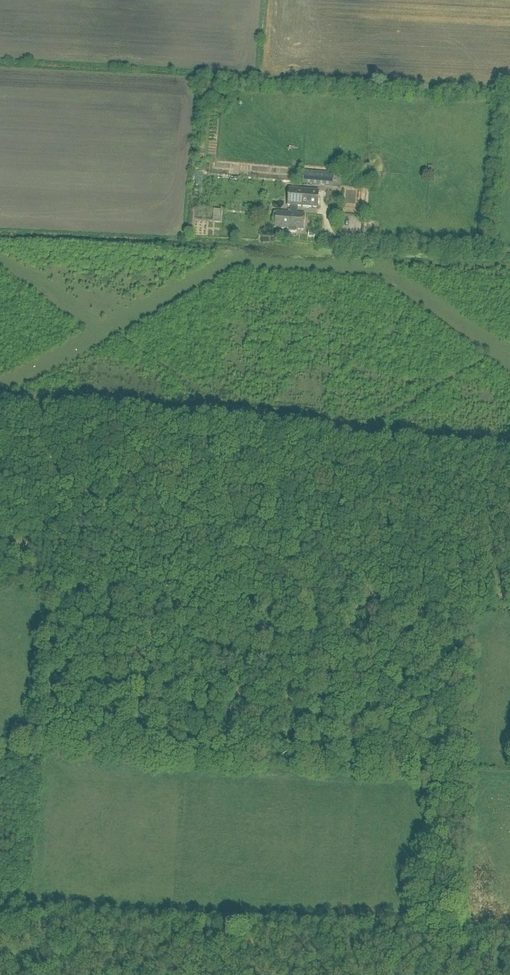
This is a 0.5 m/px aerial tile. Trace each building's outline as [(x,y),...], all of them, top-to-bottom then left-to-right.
[(302,184),(333,186),(340,187),(342,175),(304,172),(302,184)] [(274,227),(289,228),(289,231),(290,232),(295,232),(296,231),(296,229),(303,230),(304,214),(297,213),(298,206),(317,208),(319,191),(290,189),(288,205),(292,205),(291,213),(275,211),(274,227)]
